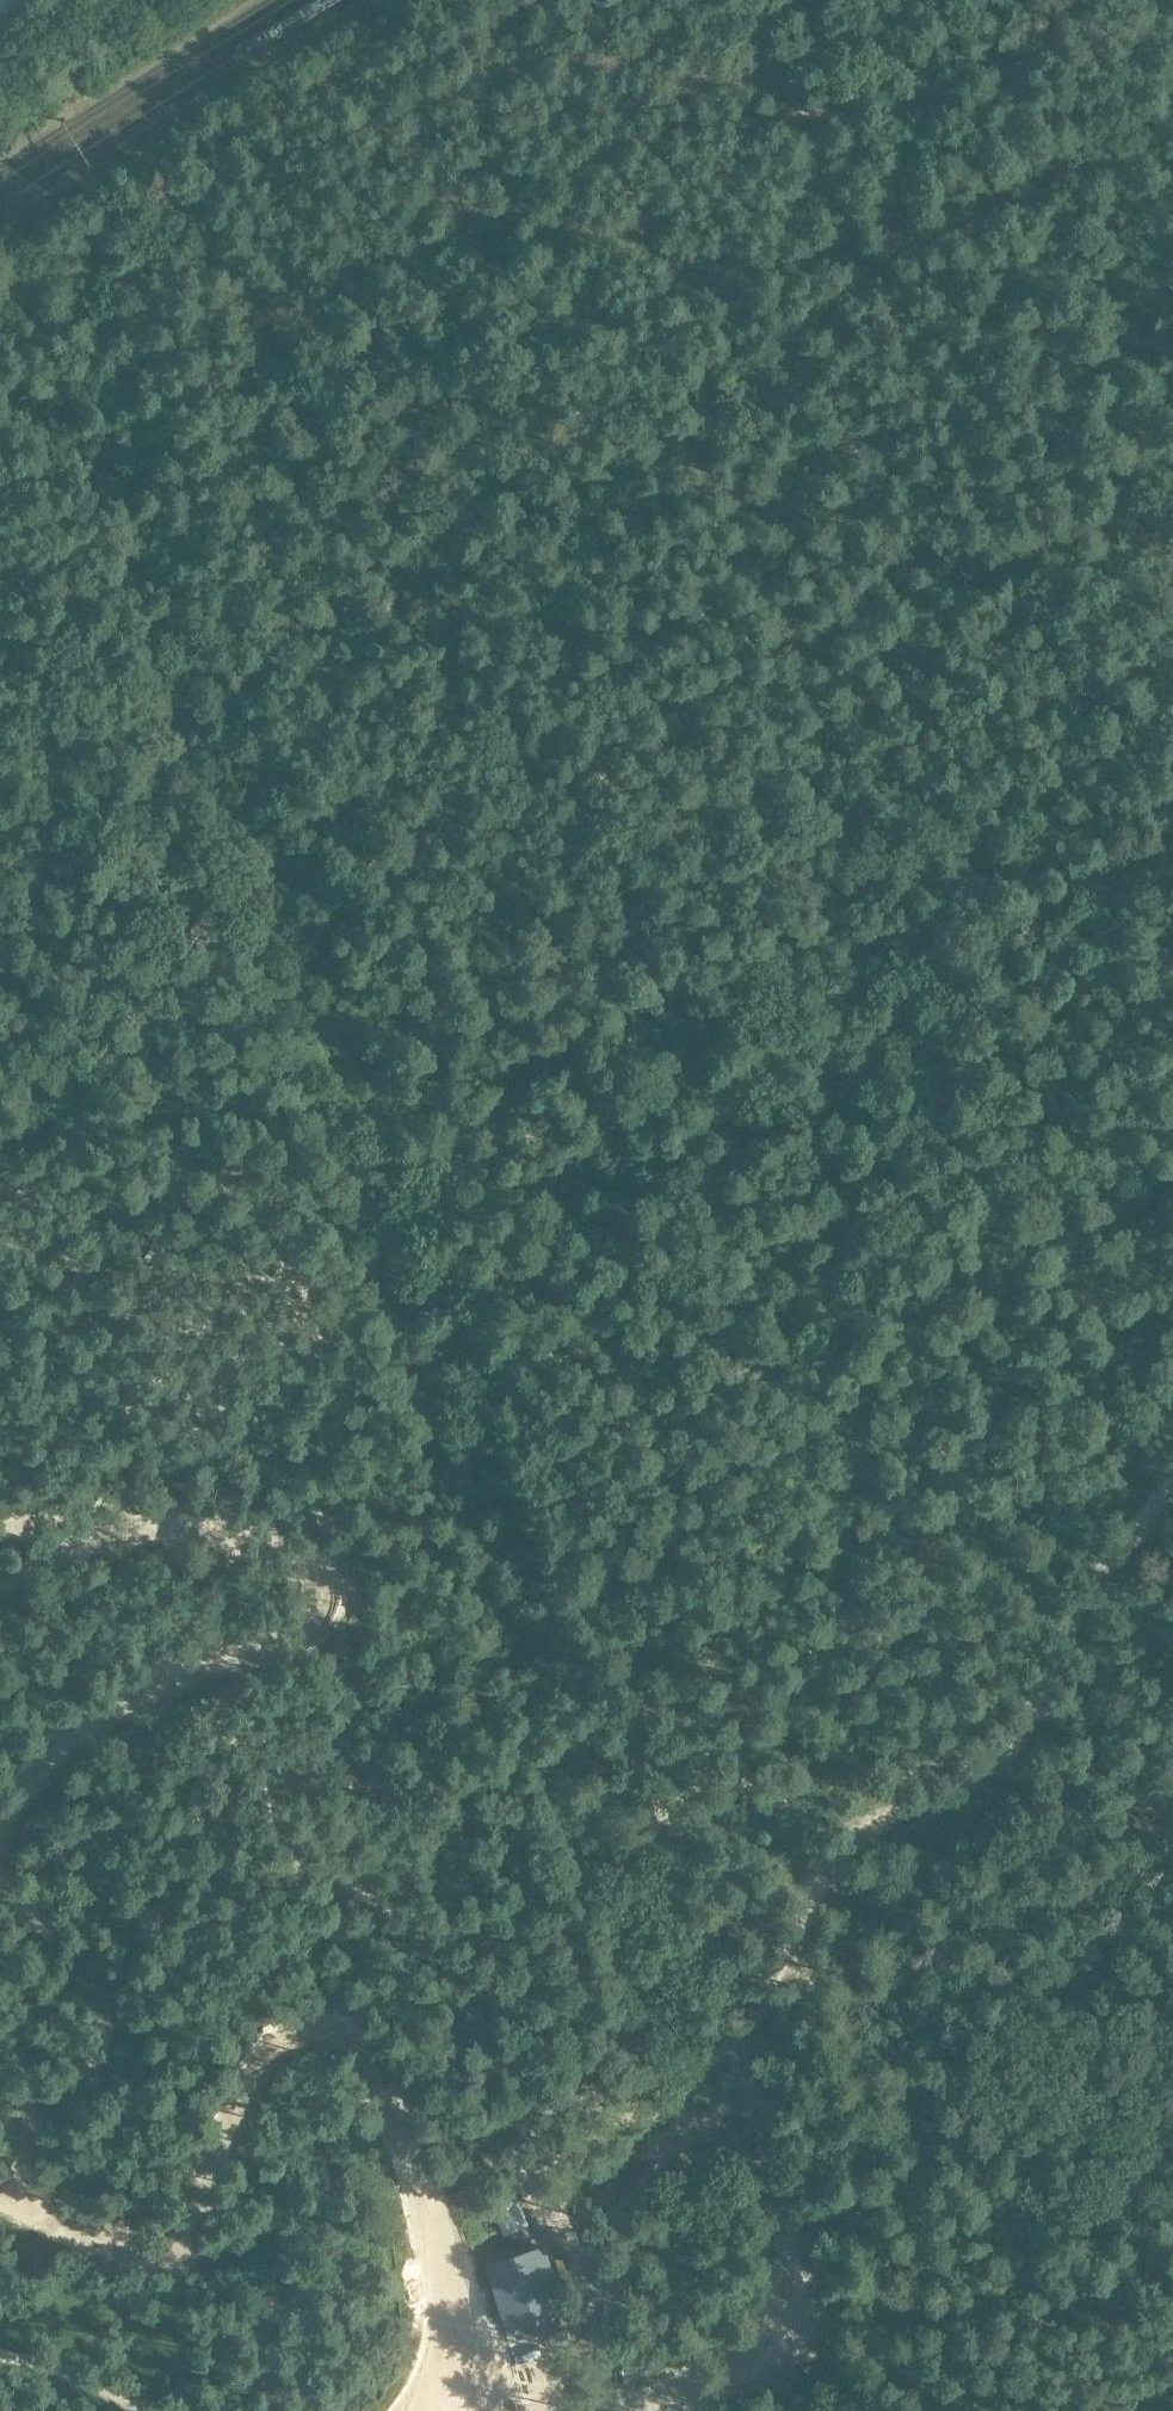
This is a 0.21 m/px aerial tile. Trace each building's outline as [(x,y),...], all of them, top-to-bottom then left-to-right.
[(489,2203),(503,2235),(529,2224),(515,2192),(489,2203)] [(489,2267),(507,2321),(508,2321),(511,2331),(561,2314),(555,2294),(561,2292),(547,2248),(489,2267)]
